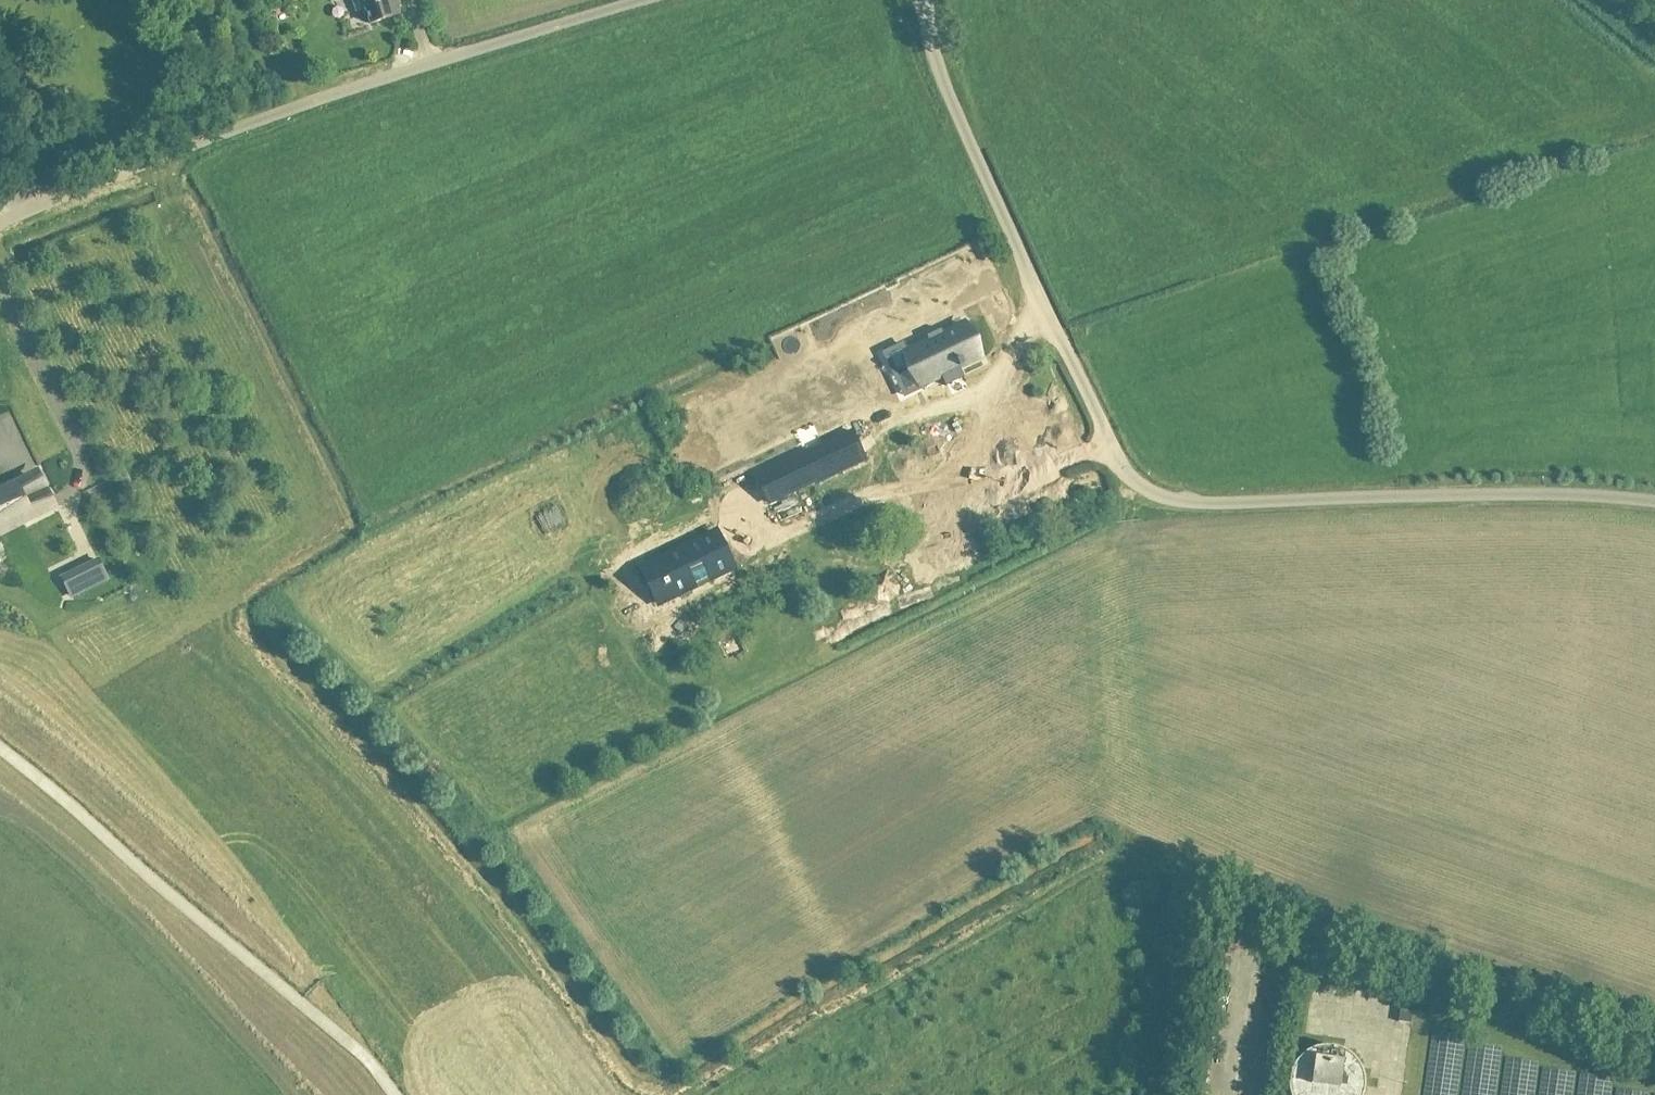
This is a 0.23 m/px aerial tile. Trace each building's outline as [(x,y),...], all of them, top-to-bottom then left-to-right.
[(397,0),(353,0),(357,10),(365,7),(370,23),(401,12),(397,0)] [(979,356),(963,323),(943,333),(941,328),(939,329),(940,331),(929,337),(928,334),(926,335),(928,339),(906,350),(902,343),(884,352),(894,374),(912,366),(920,384),(941,375),(946,385),(947,384),(946,382),(961,375),(962,377),(964,376),(959,366),(979,356)] [(849,430),(803,452),(815,476),(817,480),(863,458),(849,430)] [(801,448),(755,470),(769,499),(815,476),(803,452),(801,448)] [(16,481),(0,488),(0,534),(34,518),(16,481)] [(719,526),(638,564),(656,603),(737,564),(719,526)] [(1402,993),(1398,1020),(1410,1022),(1414,994),(1402,993)] [(1364,1086),(1363,1073),(1356,1060),(1346,1051),(1333,1047),(1319,1047),(1306,1053),(1297,1061),(1292,1071),(1290,1083),(1291,1094),(1292,1094),(1362,1094),(1364,1086)]
